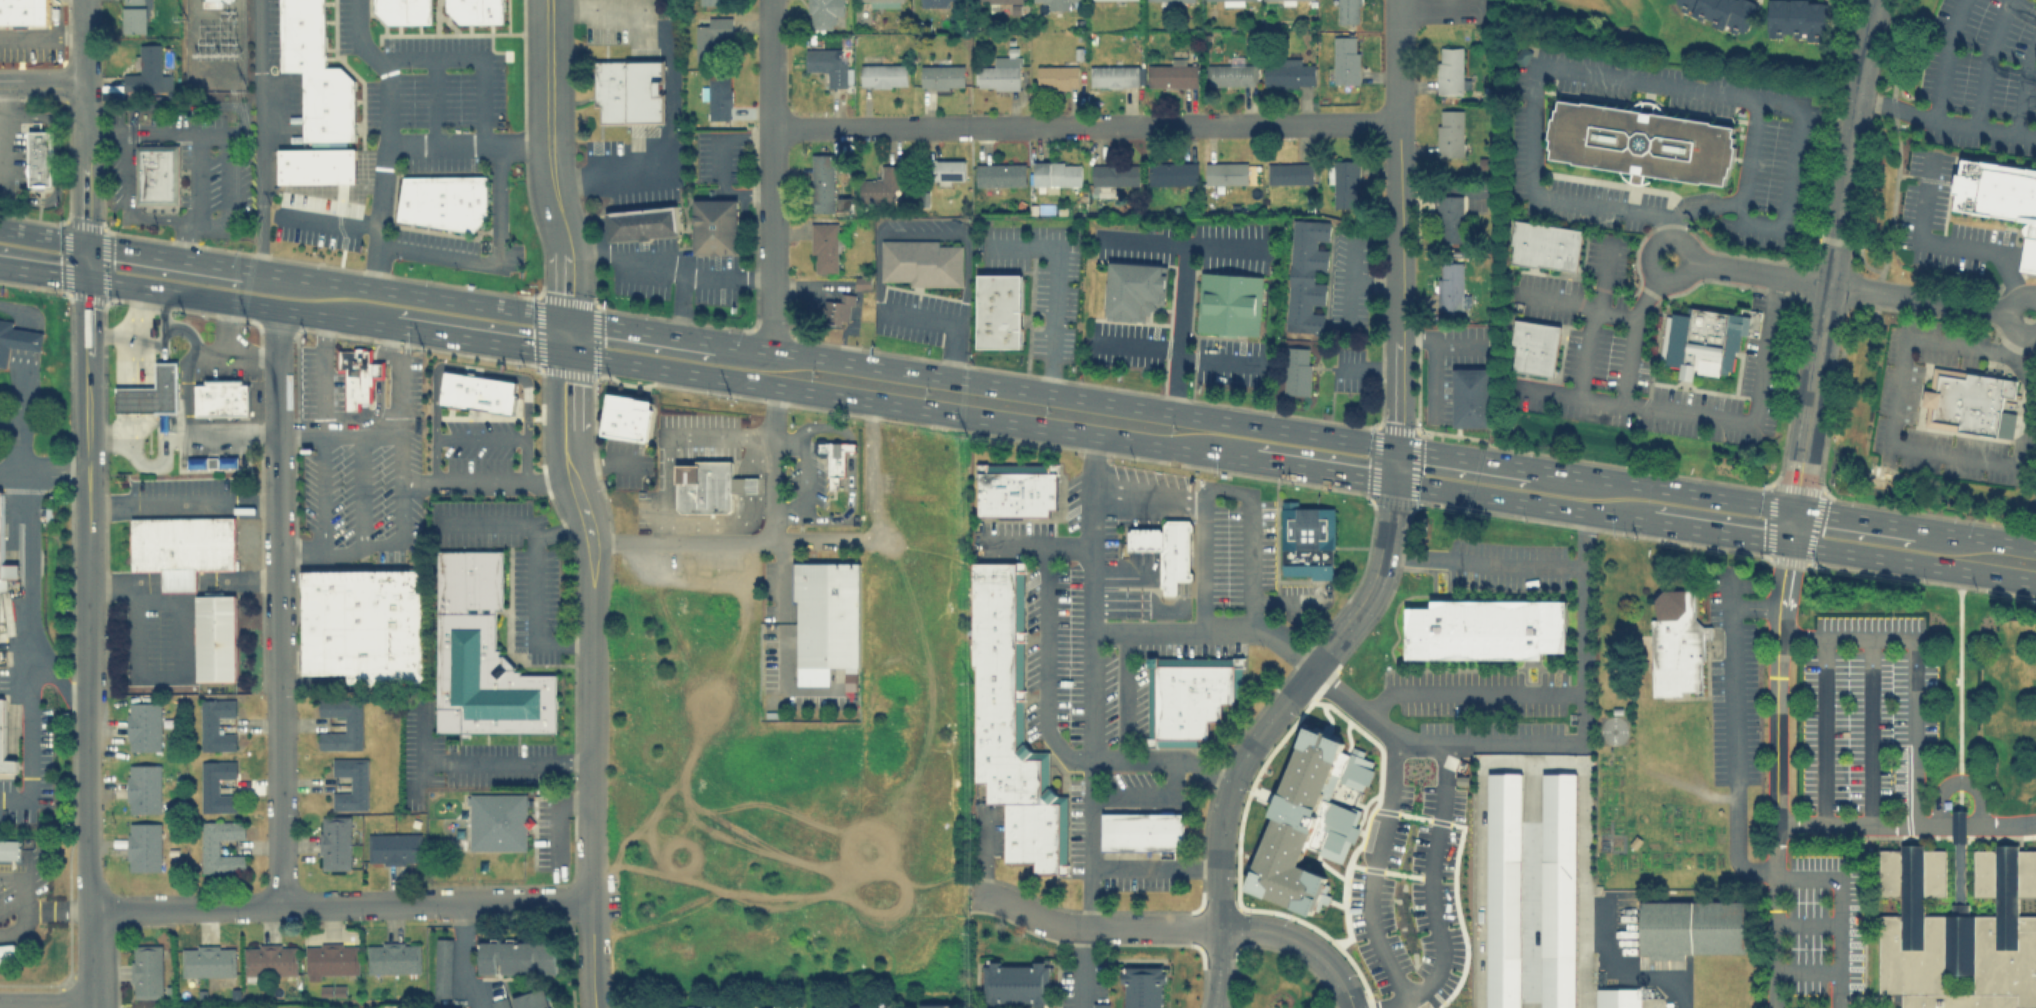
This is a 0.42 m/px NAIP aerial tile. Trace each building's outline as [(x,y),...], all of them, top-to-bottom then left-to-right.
[(50,23),(0,23),(0,0),(50,0),(50,23)] [(148,32),(148,0),(123,0),(123,32),(148,32)] [(280,71),(279,0),(322,0),(323,67),(341,66),(355,80),(355,139),(302,140),(301,70),(280,71)] [(430,0),(375,0),(375,10),(387,22),(430,22),(430,0)] [(446,9),(458,21),(501,21),(501,0),(446,0),(446,9)] [(809,29),(834,29),(834,16),(844,16),(844,0),(809,0),(809,29)] [(1032,2),(1048,3),(1047,9),(1071,10),(1071,0),(1032,0),(1032,2)] [(1194,1),(1194,0),(1146,0),(1160,0),(1160,8),(1169,8),(1169,1),(1194,1)] [(1333,23),(1360,23),(1360,0),(1333,0),(1333,23)] [(1758,3),(1751,0),(1678,0),(1675,7),(1713,21),(1712,23),(1745,36),(1758,3)] [(1766,37),(1828,38),(1828,0),(1767,0),(1766,37)] [(708,25),(694,25),(695,61),(721,60),(721,39),(732,39),(731,17),(708,17),(708,25)] [(1333,83),(1358,83),(1358,35),(1333,35),(1333,83)] [(170,90),(170,72),(159,72),(159,43),(138,43),(138,72),(124,72),(124,90),(170,90)] [(1438,93),(1462,93),(1462,46),(1438,46),(1438,93)] [(977,88),(1019,89),(1019,47),(1008,47),(1008,56),(992,56),(992,66),(977,66),(977,88)] [(840,48),(805,49),(805,71),(827,71),(827,87),(851,86),(850,62),(840,62),(840,48)] [(1206,64),(1206,85),(1256,85),(1256,64),(1243,64),(1243,56),(1231,56),(1231,64),(1206,64)] [(594,60),(662,59),(663,123),(599,124),(599,104),(594,104),(594,60)] [(1302,63),(1302,59),(1263,60),(1263,86),(1313,85),(1313,63),(1302,63)] [(906,64),(860,64),(860,87),(907,86),(906,64)] [(1036,88),(1076,88),(1076,64),(1036,64),(1036,88)] [(1137,64),(1090,64),(1090,85),(1137,85),(1137,64)] [(1147,64),(1147,86),(1196,86),(1196,64),(1147,64)] [(964,88),(964,65),(921,65),(921,88),(964,88)] [(707,118),(730,118),(730,73),(707,73),(707,118)] [(1700,181),(1700,183),(1571,163),(1571,161),(1549,158),(1550,148),(1548,148),(1549,138),(1548,138),(1551,117),(1553,117),(1554,108),(1556,108),(1558,99),(1580,102),(1581,101),(1710,121),(1709,122),(1732,126),(1731,135),(1733,136),(1732,145),(1734,145),(1730,166),(1729,166),(1727,175),(1725,175),(1723,185),(1700,181)] [(1462,156),(1462,109),(1436,109),(1436,156),(1462,156)] [(28,130),(50,130),(50,184),(28,184),(28,130)] [(137,145),(137,203),(178,203),(178,145),(137,145)] [(278,149),(356,148),(356,181),(279,181),(278,149)] [(811,211),(833,211),(833,153),(811,153),(811,211)] [(1961,158),(2035,170),(2035,271),(2019,268),(2021,254),(2024,236),(2021,232),(2022,225),(2026,222),(2026,220),(1953,208),(1961,158)] [(964,159),(928,159),(928,181),(964,181),(964,159)] [(1328,184),(1333,184),(1333,207),(1358,207),(1358,160),(1328,160),(1328,184)] [(1034,185),(1080,185),(1080,161),(1034,161),(1034,185)] [(1246,183),(1246,161),(1204,162),(1205,183),(1246,183)] [(1024,185),(1024,162),(975,162),(975,185),(1024,185)] [(1196,184),(1196,162),(1147,162),(1147,184),(1196,184)] [(1266,162),(1266,183),(1311,183),(1311,162),(1266,162)] [(1138,165),(1092,164),(1091,192),(1110,192),(1110,185),(1137,185),(1138,165)] [(900,165),(879,165),(879,177),(859,177),(859,198),(900,198),(900,165)] [(403,176),(486,176),(486,215),(470,231),(396,219),(403,176)] [(1462,242),(1462,193),(1438,193),(1438,242),(1462,242)] [(851,197),(837,198),(837,214),(851,214),(851,197)] [(693,199),(735,198),(736,252),(693,252),(693,199)] [(606,212),(674,205),(677,232),(608,239),(606,212)] [(1514,219),(1582,229),(1575,271),(1537,265),(1537,267),(1507,262),(1514,219)] [(1292,220),(1329,223),(1327,240),(1316,240),(1316,248),(1327,249),(1325,271),(1315,270),(1314,282),(1324,282),(1323,304),(1312,303),(1311,312),(1322,313),(1321,331),(1284,328),(1292,220)] [(837,222),(810,222),(810,271),(837,271),(837,222)] [(910,281),(880,281),(880,239),(938,239),(938,245),(961,245),(961,286),(910,285),(910,281)] [(1144,310),(1143,319),(1105,317),(1108,261),(1164,264),(1162,304),(1152,303),(1154,306),(1146,313),(1144,310)] [(1437,309),(1469,309),(1469,294),(1463,295),(1462,262),(1440,262),(1440,277),(1437,277),(1437,309)] [(1219,331),(1196,329),(1200,271),(1261,275),(1257,333),(1236,332),(1236,335),(1219,334),(1219,331)] [(977,273),(1021,274),(1021,347),(977,347),(977,273)] [(854,276),(869,276),(869,288),(854,287),(854,276)] [(840,301),(841,292),(854,294),(853,304),(850,303),(848,319),(840,318),(839,322),(821,320),(824,299),(840,301)] [(1728,369),(1727,374),(1720,373),(1720,375),(1695,372),(1696,368),(1693,368),(1691,379),(1678,377),(1680,366),(1663,363),(1663,359),(1658,359),(1665,314),(1670,315),(1671,311),(1690,314),(1691,306),(1748,315),(1745,334),(1740,333),(1737,351),(1734,350),(1731,370),(1728,369)] [(6,367),(0,366),(0,318),(13,320),(12,328),(27,330),(41,332),(39,350),(25,348),(9,346),(6,367)] [(1514,318),(1560,325),(1552,375),(1512,369),(1516,343),(1510,343),(1514,318)] [(1283,393),(1286,346),(1307,347),(1306,365),(1309,365),(1307,394),(1283,393)] [(345,409),(345,371),(337,371),(337,347),(370,347),(370,361),(379,361),(383,361),(383,377),(379,377),(374,377),(374,386),(371,386),(371,400),(360,400),(360,409),(345,409)] [(176,361),(177,410),(163,410),(132,411),(116,411),(115,387),(131,387),(156,386),(155,362),(163,361),(176,361)] [(1452,367),(1491,366),(1492,426),(1452,427),(1452,367)] [(1927,406),(1921,405),(1924,388),(1929,389),(1933,366),(2015,379),(2012,396),(2002,395),(2000,410),(2015,412),(2010,439),(1924,426),(1927,406)] [(444,371),(516,382),(511,414),(439,403),(444,371)] [(195,415),(195,384),(247,384),(247,415),(195,415)] [(652,400),(645,441),(602,433),(609,393),(652,400)] [(845,475),(838,475),(838,483),(836,483),(836,488),(828,488),(828,454),(815,454),(815,439),(826,439),(826,441),(848,441),(848,442),(855,442),(855,451),(848,451),(845,451),(845,475)] [(219,456),(237,455),(237,466),(219,466),(219,456)] [(185,457),(205,456),(205,467),(185,467),(185,457)] [(207,456),(217,456),(217,466),(207,466),(207,456)] [(758,477),(757,491),(731,491),(731,507),(726,512),(680,512),(676,508),(676,464),(696,464),(696,460),(732,460),(731,476),(758,477)] [(1048,472),(1056,472),(1056,508),(1048,508),(1048,515),(977,515),(977,463),(1048,463),(1048,472)] [(1333,507),(1334,578),(1311,578),(1311,574),(1283,575),(1282,501),(1297,500),(1297,507),(1333,507)] [(130,517),(234,516),(235,568),(196,569),(196,590),(161,590),(161,569),(131,569),(130,517)] [(1162,530),(1162,522),(1166,522),(1166,519),(1189,519),(1189,522),(1192,522),(1192,531),(1189,531),(1189,572),(1192,572),(1192,581),(1177,581),(1177,594),(1162,594),(1162,587),(1160,587),(1160,550),(1162,550),(1162,530)] [(1160,550),(1127,550),(1127,530),(1130,530),(1130,528),(1140,528),(1140,530),(1141,530),(1141,528),(1150,528),(1150,530),(1151,530),(1151,528),(1160,528),(1160,530),(1162,530),(1162,550),(1160,550)] [(437,549),(501,548),(502,609),(495,609),(495,649),(498,649),(498,654),(500,655),(502,653),(514,666),(512,668),(514,670),(521,670),(521,673),(555,673),(556,731),(439,732),(437,549)] [(1058,860),(1058,873),(1034,873),(1034,861),(1004,861),(1004,802),(986,802),(986,781),(975,781),(975,665),(972,665),(972,561),(1023,561),(1023,743),(1030,750),(1048,750),(1048,787),(1056,795),(1067,795),(1067,860),(1058,860)] [(858,563),(858,665),(829,665),(829,684),(797,684),(797,602),(793,602),(793,563),(858,563)] [(6,590),(7,578),(18,578),(18,564),(0,564),(0,590),(6,590)] [(299,570),(422,569),(423,683),(346,683),(346,673),(299,674),(299,570)] [(1700,658),(1701,689),(1681,690),(1681,695),(1652,696),(1650,619),(1655,619),(1654,599),(1663,589),(1693,588),(1694,617),(1703,626),(1709,626),(1710,637),(1703,637),(1703,658),(1700,658)] [(234,594),(235,680),(197,680),(197,595),(234,594)] [(1540,651),(1540,658),(1404,657),(1404,607),(1430,607),(1430,599),(1566,600),(1566,651),(1540,651)] [(1146,656),(1157,656),(1157,657),(1241,657),(1241,696),(1234,696),(1234,703),(1221,703),(1221,720),(1207,720),(1207,738),(1202,738),(1202,745),(1155,745),(1155,737),(1148,737),(1148,667),(1146,667),(1146,656)] [(361,749),(361,697),(318,697),(318,715),(343,715),(343,730),(318,730),(318,749),(361,749)] [(19,776),(19,760),(7,760),(6,698),(0,698),(0,776),(19,776)] [(200,750),(234,750),(234,732),(220,732),(220,717),(234,717),(234,698),(200,698),(200,750)] [(160,750),(160,701),(126,701),(126,750),(160,750)] [(1319,901),(1315,911),(1313,910),(1311,915),(1246,888),(1254,871),(1252,870),(1273,817),(1268,815),(1304,726),(1309,728),(1311,728),(1312,726),(1322,730),(1325,723),(1332,726),(1329,733),(1340,738),(1339,740),(1344,742),(1340,751),(1349,754),(1352,746),(1364,751),(1361,757),(1373,761),(1370,769),(1375,770),(1369,785),(1364,783),(1361,790),(1338,780),(1340,777),(1336,776),(1327,799),(1349,809),(1350,806),(1360,810),(1354,826),(1359,828),(1353,843),(1349,841),(1341,863),(1331,859),(1319,854),(1320,851),(1306,845),(1298,865),(1327,876),(1324,883),(1326,884),(1323,893),(1329,895),(1326,904),(1319,901)] [(367,810),(333,810),(333,792),(348,792),(348,777),(333,777),(333,758),(367,758),(367,810)] [(201,812),(234,812),(234,794),(220,794),(220,779),(234,779),(234,760),(201,760),(201,812)] [(160,763),(127,763),(127,812),(160,812),(160,763)] [(1575,771),(1574,1007),(1541,1007),(1542,771),(1575,771)] [(1521,772),(1520,1007),(1486,1007),(1487,772),(1521,772)] [(469,793),(525,793),(524,818),(527,815),(533,821),(528,827),(524,824),(524,850),(469,849),(469,803),(465,803),(465,796),(469,796),(469,793)] [(2017,849),(2035,849),(2035,896),(2016,896),(2016,914),(2035,914),(2035,1005),(2015,1005),(2015,1007),(1900,1007),(1900,1002),(1891,1002),(1891,993),(1878,993),(1878,914),(1899,914),(1899,895),(1878,895),(1878,849),(1899,849),(1899,844),(1923,844),(1923,849),(1945,849),(1944,895),(1923,895),(1923,914),(1949,914),(1949,902),(1953,902),(1953,843),(1951,843),(1951,827),(1951,809),(1965,809),(1965,827),(1965,843),(1963,843),(1963,902),(1967,902),(1967,914),(1994,914),(1994,896),(1972,895),(1972,849),(1994,849),(1994,844),(2017,844),(2017,849)] [(1101,812),(1182,811),(1182,849),(1101,850),(1101,812)] [(349,814),(318,814),(318,868),(349,868),(349,814)] [(202,872),(245,872),(245,853),(220,853),(220,839),(245,838),(244,820),(201,820),(202,872)] [(127,871),(162,871),(162,821),(127,821),(127,871)] [(367,863),(420,863),(420,832),(367,832),(367,863)] [(0,840),(0,861),(18,861),(19,840),(0,840)] [(1640,899),(1745,899),(1746,952),(1640,952),(1640,899)] [(434,996),(450,996),(450,937),(434,937),(434,996)] [(477,973),(556,974),(556,939),(478,939),(477,973)] [(366,941),(366,973),(420,973),(420,941),(366,941)] [(304,942),(304,974),(357,974),(357,942),(304,942)] [(243,975),(297,975),(297,943),(243,943),(243,975)] [(14,962),(13,944),(0,945),(0,963),(14,962)] [(162,944),(131,944),(131,998),(162,998),(162,944)] [(181,975),(234,975),(234,944),(181,944),(181,975)] [(983,959),(983,1005),(1049,1006),(1049,960),(983,959)] [(1165,965),(1119,965),(1119,1007),(1165,1007),(1165,965)] [(515,1007),(555,1007),(549,986),(512,996),(515,1007)] [(1639,988),(1639,1007),(1595,1007),(1595,988),(1639,988)] [(507,996),(490,999),(492,1007),(509,1007),(507,996)]
